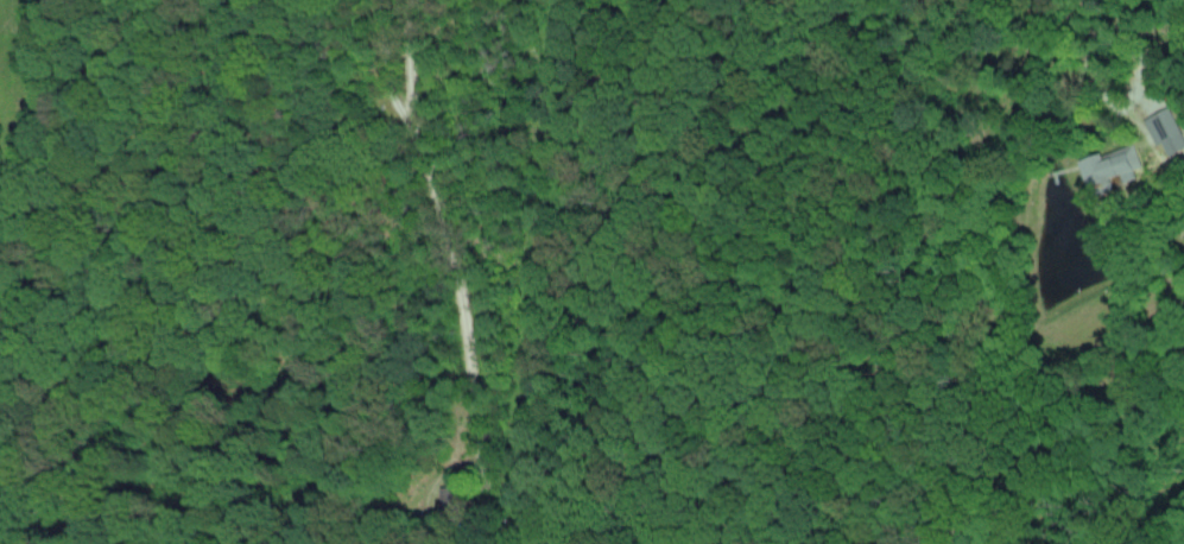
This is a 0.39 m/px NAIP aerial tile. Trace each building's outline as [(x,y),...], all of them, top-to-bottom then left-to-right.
[(1183,147),(1183,141),(1170,108),(1143,120),(1153,145),(1160,142),(1165,155),(1183,147)] [(1075,161),(1087,189),(1131,171),(1121,146),(1099,155),(1097,151),(1075,161)]
